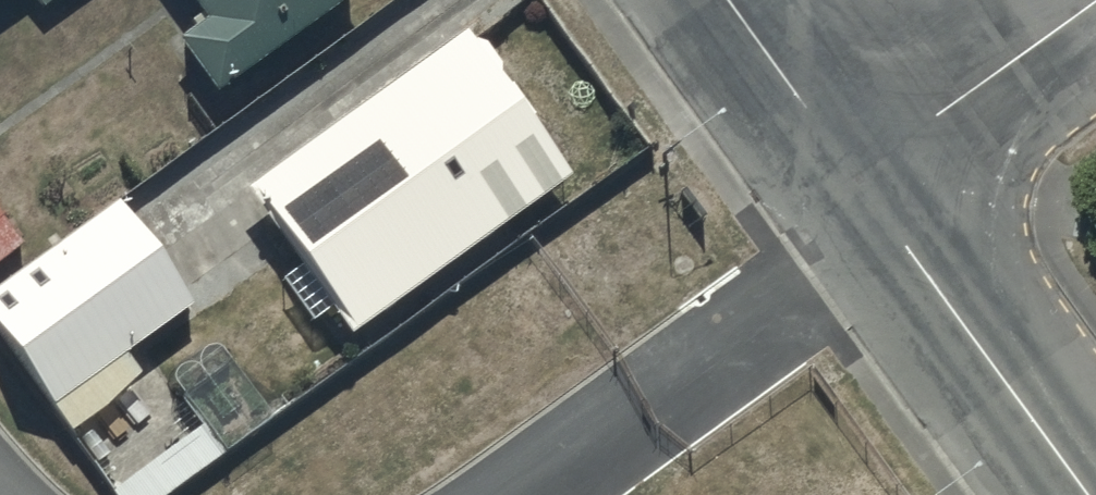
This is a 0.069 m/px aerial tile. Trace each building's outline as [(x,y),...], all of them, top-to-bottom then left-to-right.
[(216,87),(334,0),(193,0),(202,13),(176,32),(216,87)] [(466,22),(240,181),(346,330),(572,172),(466,22)] [(0,277),(0,336),(47,400),(189,297),(114,194),(0,277)] [(22,245),(0,214),(0,261),(22,245)] [(110,485),(117,494),(165,494),(224,450),(203,421),(110,485)]
